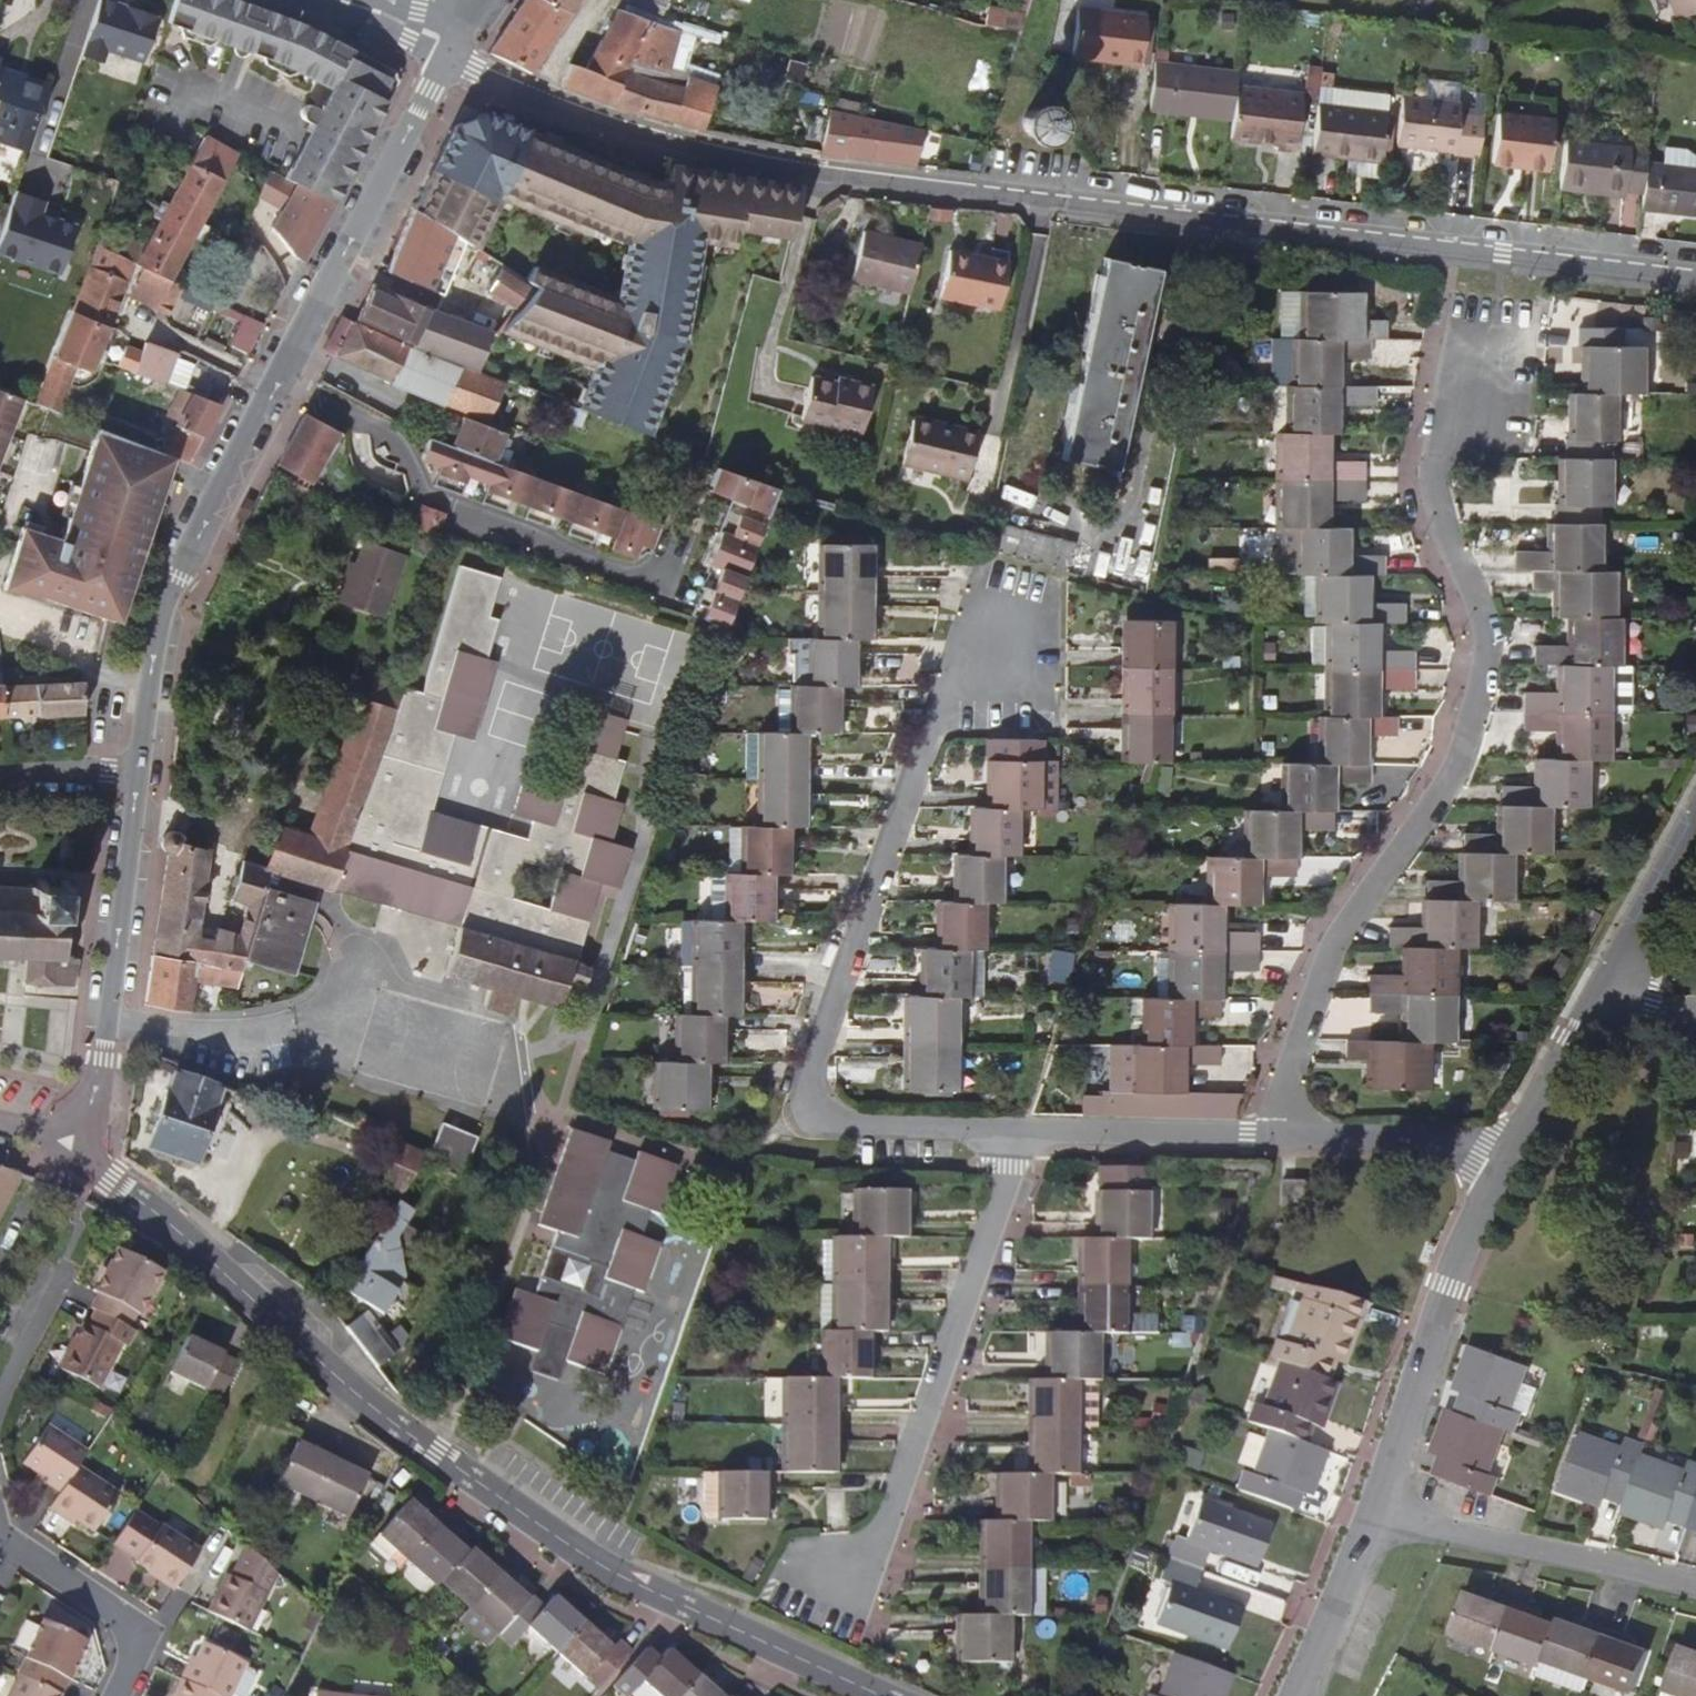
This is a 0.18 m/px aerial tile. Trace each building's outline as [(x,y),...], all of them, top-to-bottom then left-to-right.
[(107,0),(98,0),(80,55),(100,62),(105,49),(142,61),(157,17),(107,0)] [(243,0),(172,0),(166,22),(180,28),(183,38),(208,48),(219,42),(265,59),(267,67),(288,78),(300,74),(337,94),(327,113),(310,106),(305,106),(302,107),(301,110),(300,113),(300,117),(302,119),(311,124),(308,132),(314,135),(291,181),(334,203),(394,82),(354,60),(358,52),(311,27),(263,8),(246,1),(243,0)] [(490,52),(534,74),(571,15),(544,0),(525,0),(490,52)] [(571,15),(582,0),(544,0),(571,15)] [(629,6),(655,16),(663,0),(632,0),(629,6)] [(1675,18),(1695,9),(1695,0),(1668,0),(1675,18)] [(618,9),(593,52),(627,66),(634,68),(717,87),(687,76),(689,65),(697,37),(654,23),(625,12),(618,9)] [(1102,58),(1102,62),(1140,67),(1145,18),(1077,10),(1073,54),(1102,58)] [(676,122),(704,130),(717,87),(634,68),(627,66),(593,52),(584,70),(570,65),(562,87),(598,101),(642,118),(644,114),(674,124),(676,122)] [(1072,59),(1102,62),(1102,58),(1073,54),(1072,59)] [(721,76),(689,65),(687,76),(717,87),(721,76)] [(1154,68),(1149,117),(1168,119),(1168,114),(1198,118),(1198,122),(1231,126),(1235,92),(1236,78),(1154,68)] [(50,86),(0,69),(0,144),(26,153),(50,86)] [(1231,126),(1229,144),(1254,148),(1255,142),(1276,145),(1275,155),(1294,157),(1300,100),(1235,92),(1231,126)] [(1401,101),(1396,148),(1453,155),(1453,158),(1478,160),(1482,120),(1459,118),(1460,107),(1401,101)] [(586,413),(645,437),(678,342),(698,237),(708,239),(707,243),(732,247),(735,230),(789,240),(796,207),(799,192),(798,192),(760,182),(710,169),(670,159),(665,177),(648,172),(645,172),(628,166),(628,164),(555,138),(554,141),(535,133),(536,131),(475,109),(457,118),(411,210),(455,236),(468,246),(477,225),(481,227),(485,216),(483,214),(489,200),(498,197),(583,232),(586,225),(601,231),(602,229),(621,237),(622,235),(633,240),(618,273),(614,306),(594,297),(595,293),(532,267),(523,280),(533,287),(524,302),(516,312),(499,333),(516,337),(517,333),(537,341),(536,345),(582,364),(584,360),(594,365),(584,388),(589,390),(580,411),(582,412),(586,413)] [(822,154),(917,167),(923,138),(930,139),(931,131),(832,110),(822,154)] [(1045,116),(1042,113),(1038,111),(1034,111),(1030,112),(1027,115),(1025,119),(1024,123),(1025,127),(1028,130),(1031,133),(1035,134),(1039,133),(1043,131),(1046,128),(1047,124),(1047,120),(1045,116)] [(1168,119),(1198,122),(1198,118),(1168,114),(1168,119)] [(1316,115),(1311,163),(1348,168),(1349,163),(1380,166),(1385,123),(1316,115)] [(1548,173),(1554,123),(1498,117),(1492,166),(1548,173)] [(134,262),(136,264),(147,269),(170,279),(236,154),(204,136),(189,162),(144,244),(105,225),(97,244),(134,262)] [(1563,144),(1558,193),(1582,196),(1582,190),(1625,194),(1630,152),(1563,144)] [(1380,172),(1380,166),(1349,163),(1348,168),(1380,172)] [(1640,211),(1695,218),(1695,172),(1645,166),(1640,211)] [(299,260),(334,203),(291,181),(269,170),(259,195),(281,208),(271,226),(290,255),(299,260)] [(1624,201),(1625,194),(1582,190),(1582,196),(1624,201)] [(13,192),(0,232),(0,255),(58,275),(74,227),(38,215),(42,202),(13,192)] [(411,210),(384,271),(432,289),(455,236),(411,210)] [(908,291),(918,249),(887,242),(887,237),(862,232),(852,278),(908,291)] [(918,249),(919,245),(887,237),(887,242),(918,249)] [(134,262),(97,244),(89,267),(128,282),(136,264),(134,262)] [(978,262),(978,257),(949,251),(939,296),(999,308),(1007,268),(978,262)] [(1008,263),(978,257),(978,262),(1007,268),(1008,263)] [(1115,470),(1158,270),(1103,259),(1060,458),(1115,470)] [(516,312),(524,302),(533,287),(523,280),(501,266),(486,291),(516,312)] [(111,326),(128,282),(89,267),(71,312),(110,327),(111,326)] [(170,279),(147,269),(138,288),(150,294),(148,304),(164,311),(166,310),(169,311),(183,286),(170,279)] [(1281,292),(1281,340),(1371,340),(1388,340),(1388,321),(1362,321),(1362,292),(1359,292),(1358,277),(1311,276),(1311,292),(1281,292)] [(358,313),(355,320),(411,346),(427,309),(376,288),(372,286),(360,312),(358,313)] [(150,294),(138,288),(135,292),(137,299),(148,304),(150,294)] [(411,346),(476,372),(491,332),(427,309),(411,346)] [(59,412),(69,390),(75,373),(83,375),(85,371),(91,372),(110,327),(71,312),(34,402),(59,412)] [(247,351),(262,324),(245,316),(230,343),(247,351)] [(323,349),(335,356),(353,323),(340,317),(323,349)] [(386,382),(441,404),(458,369),(409,349),(353,323),(335,356),(386,382)] [(1585,346),(1585,393),(1614,394),(1639,394),(1640,347),(1623,347),(1622,329),(1579,328),(1578,346),(1585,346)] [(1271,340),(1270,385),(1337,385),(1337,359),(1371,358),(1371,340),(1281,340),(1271,340)] [(117,367),(166,384),(166,383),(183,389),(193,361),(177,355),(178,351),(147,342),(142,351),(126,345),(117,367)] [(504,388),(458,369),(441,404),(487,421),(504,388)] [(872,388),(853,383),(851,388),(836,384),(811,379),(801,420),(861,433),(872,388)] [(838,379),(836,384),(851,388),(853,383),(838,379)] [(1281,432),(1328,433),(1337,433),(1337,405),(1374,405),(1374,386),(1337,385),(1270,385),(1270,432),(1281,432)] [(21,397),(0,388),(0,452),(21,397)] [(1564,441),(1564,457),(1607,458),(1607,442),(1614,441),(1614,394),(1585,393),(1572,393),(1572,441),(1564,441)] [(188,463),(219,404),(191,394),(161,452),(171,457),(188,463)] [(576,427),(582,412),(580,411),(565,405),(554,401),(549,416),(576,427)] [(63,413),(82,421),(86,410),(68,403),(63,413)] [(586,413),(582,412),(576,427),(579,428),(586,413)] [(309,485),(339,433),(303,413),(276,465),(309,485)] [(912,415),(911,421),(953,429),(954,424),(912,415)] [(501,447),(505,434),(461,418),(450,445),(495,462),(501,447)] [(979,430),(954,424),(953,429),(911,421),(902,463),(967,478),(979,430)] [(144,537),(171,457),(161,452),(97,427),(60,539),(23,527),(2,587),(39,600),(41,595),(112,619),(140,536),(144,537)] [(1328,461),(1328,433),(1281,432),(1281,479),(1364,480),(1364,461),(1328,461)] [(608,553),(629,561),(630,561),(632,561),(635,560),(637,559),(639,557),(642,558),(655,528),(505,466),(495,462),(450,445),(430,437),(422,457),(441,464),(433,484),(461,495),(468,476),(487,484),(480,502),(505,512),(512,494),(530,501),(522,519),(548,529),(555,511),(572,517),(565,535),(591,545),(597,528),(615,535),(608,553)] [(495,462),(505,466),(512,452),(501,447),(495,462)] [(1606,505),(1607,458),(1564,457),(1560,457),(1560,505),(1553,505),(1552,523),(1595,523),(1595,505),(1606,505)] [(725,628),(766,516),(775,489),(705,467),(697,491),(720,498),(728,500),(726,507),(718,504),(709,531),(713,532),(703,564),(704,565),(709,566),(707,574),(702,572),(692,606),(698,608),(694,618),(725,628)] [(1364,498),(1364,480),(1281,479),(1280,527),(1327,528),(1328,498),(1364,498)] [(720,498),(718,504),(726,507),(728,500),(720,498)] [(412,527),(435,535),(442,520),(419,511),(412,527)] [(1015,558),(1068,571),(1074,544),(993,523),(987,550),(1015,558)] [(1595,569),(1595,523),(1552,523),(1547,523),(1547,550),(1511,549),(1511,568),(1528,569),(1595,569)] [(1346,528),(1327,528),(1280,527),(1280,573),(1305,573),(1367,574),(1384,574),(1384,555),(1347,554),(1346,528)] [(365,545),(357,569),(346,601),(382,613),(401,558),(389,553),(390,548),(375,542),(373,548),(365,545)] [(824,592),(869,593),(869,546),(824,545),(824,592)] [(383,903),(401,908),(458,926),(444,976),(488,989),(482,1008),(507,1016),(513,996),(557,1008),(566,980),(583,986),(589,968),(572,962),(573,959),(575,959),(600,883),(618,888),(630,847),(611,842),(622,803),(612,800),(623,761),(614,758),(625,720),(585,708),(561,785),(522,773),(510,814),(531,821),(526,840),(430,811),(454,734),(472,739),(495,661),(486,658),(497,620),(487,617),(499,578),(458,565),(421,692),(417,691),(402,686),(401,689),(345,848),(331,888),(383,903)] [(338,599),(346,601),(357,569),(348,567),(338,599)] [(1595,569),(1528,569),(1528,588),(1553,588),(1552,618),(1568,618),(1607,618),(1608,569),(1595,569)] [(1320,620),(1330,620),(1377,621),(1405,621),(1405,602),(1367,601),(1367,574),(1305,573),(1305,616),(1319,616),(1320,620)] [(824,638),(853,639),(869,639),(869,593),(824,592),(824,638)] [(698,608),(692,606),(688,616),(694,618),(698,608)] [(1607,618),(1568,618),(1567,644),(1530,644),(1530,663),(1556,663),(1602,664),(1612,664),(1613,619),(1607,618)] [(1127,667),(1167,668),(1168,620),(1127,619),(1127,667)] [(1377,652),(1377,621),(1330,620),(1320,620),(1317,620),(1316,669),(1330,670),(1414,671),(1414,652),(1377,652)] [(795,686),(811,686),(812,639),(787,638),(787,654),(793,654),(793,686),(795,686)] [(811,686),(837,686),(853,686),(853,639),(824,638),(812,639),(811,686)] [(1519,694),(1519,713),(1602,713),(1602,664),(1556,663),(1556,694),(1519,694)] [(1126,714),(1167,714),(1167,668),(1127,667),(1126,714)] [(1414,690),(1414,671),(1330,670),(1329,715),(1377,716),(1377,690),(1414,690)] [(345,848),(401,689),(368,679),(310,836),(345,848)] [(81,714),(81,710),(82,684),(82,681),(1,686),(3,719),(81,714)] [(794,733),(804,733),(836,734),(837,686),(811,686),(795,686),(795,690),(794,733)] [(794,733),(795,690),(778,690),(777,732),(794,733)] [(1602,713),(1519,713),(1519,732),(1556,732),(1555,760),(1580,760),(1601,760),(1602,713)] [(1155,761),(1166,761),(1167,714),(1126,714),(1126,761),(1155,761)] [(1312,715),(1311,763),(1364,762),(1364,735),(1394,735),(1395,716),(1377,716),(1329,715),(1312,715)] [(803,780),(804,733),(794,733),(777,732),(747,732),(747,780),(764,780),(803,780)] [(991,758),(990,806),(1015,806),(1052,806),(1052,759),(991,758)] [(1498,786),(1497,806),(1544,806),(1580,806),(1580,760),(1555,760),(1534,760),(1534,787),(1498,786)] [(1364,762),(1311,763),(1286,762),(1286,810),(1333,810),(1333,783),(1370,783),(1370,762),(1364,762)] [(803,827),(803,780),(764,780),(763,827),(787,827),(803,827)] [(974,853),(999,853),(1015,853),(1015,806),(990,806),(975,806),(974,853)] [(1460,834),(1459,854),(1506,854),(1544,854),(1544,806),(1497,806),(1497,834),(1460,834)] [(1333,810),(1286,810),(1249,810),(1249,857),(1295,857),(1296,830),(1332,831),(1333,810)] [(331,888),(345,848),(310,836),(279,825),(265,867),(270,869),(319,884),(331,888)] [(729,875),(770,875),(786,875),(787,827),(763,827),(730,827),(729,875)] [(167,854),(152,954),(192,959),(198,937),(211,851),(184,843),(184,840),(183,837),(182,835),(179,833),(177,831),(175,831),(170,830),(168,831),(165,833),(163,835),(162,837),(161,839),(161,843),(161,846),(162,849),(163,851),(167,854)] [(958,853),(957,900),(981,900),(999,900),(999,853),(974,853),(958,853)] [(1422,881),(1421,899),(1466,900),(1505,900),(1506,854),(1459,854),(1459,881),(1422,881)] [(1295,857),(1249,857),(1213,856),(1212,904),(1221,904),(1258,904),(1258,876),(1295,876),(1295,857)] [(259,905),(270,869),(265,867),(248,862),(235,898),(251,904),(259,905)] [(319,884),(270,869),(259,905),(249,938),(243,960),(292,975),(319,884)] [(770,921),(770,875),(729,875),(713,875),(712,921),(737,921),(770,921)] [(49,984),(51,959),(80,960),(80,958),(76,958),(75,952),(66,952),(67,916),(75,916),(75,910),(67,910),(67,894),(76,895),(76,886),(70,885),(70,877),(62,877),(62,885),(47,885),(47,877),(38,877),(38,887),(26,887),(26,884),(0,883),(0,962),(2,962),(3,958),(24,959),(24,983),(49,984)] [(1383,945),(1402,945),(1448,946),(1466,946),(1466,900),(1421,899),(1421,926),(1384,925),(1383,945)] [(940,900),(940,948),(964,948),(980,948),(981,900),(957,900),(940,900)] [(1220,933),(1221,904),(1212,904),(1173,903),(1174,951),(1257,952),(1256,934),(1220,933)] [(249,938),(259,905),(251,904),(241,935),(249,938)] [(737,968),(737,921),(712,921),(682,921),(682,967),(696,968),(737,968)] [(243,960),(249,938),(241,935),(222,929),(218,939),(211,961),(242,965),(243,960)] [(192,959),(211,961),(218,939),(198,937),(192,959)] [(1365,975),(1365,993),(1447,994),(1448,946),(1402,945),(1402,975),(1365,975)] [(924,948),(923,995),(954,995),(964,996),(964,948),(940,948),(924,948)] [(1256,972),(1257,952),(1174,951),(1173,957),(1157,957),(1156,998),(1219,999),(1219,972),(1256,972)] [(145,1003),(150,1004),(189,1010),(195,982),(235,989),(242,965),(211,961),(192,959),(152,954),(145,1003)] [(75,986),(80,960),(51,959),(49,984),(75,986)] [(973,963),(972,991),(983,991),(984,963),(973,963)] [(737,1015),(737,968),(696,968),(696,972),(681,972),(681,1015),(721,1015),(737,1015)] [(1447,1041),(1447,994),(1365,993),(1365,1012),(1401,1013),(1401,1040),(1423,1040),(1447,1041)] [(907,1043),(954,1044),(954,995),(923,995),(908,995),(907,1043)] [(1219,1017),(1219,999),(1156,998),(1149,998),(1148,1045),(1188,1045),(1189,1016),(1219,1017)] [(721,1063),(721,1015),(681,1015),(680,1062),(705,1063),(721,1063)] [(1423,1088),(1423,1040),(1401,1040),(1343,1040),(1343,1059),(1368,1059),(1368,1088),(1423,1088)] [(954,1091),(954,1044),(907,1043),(907,1090),(954,1091)] [(1188,1045),(1148,1045),(1112,1045),(1112,1092),(1112,1116),(1180,1118),(1181,1092),(1182,1064),(1218,1064),(1218,1046),(1188,1045)] [(704,1110),(705,1063),(680,1062),(658,1062),(658,1110),(704,1110)] [(213,1153),(234,1094),(172,1073),(145,1151),(194,1168),(202,1149),(213,1153)] [(1112,1116),(1112,1092),(1083,1091),(1083,1116),(1112,1116)] [(1181,1092),(1180,1118),(1235,1119),(1244,1093),(1181,1092)] [(375,1135),(375,1134),(380,1123),(357,1114),(352,1125),(375,1135)] [(330,1116),(326,1126),(343,1133),(347,1123),(330,1116)] [(462,1174),(476,1139),(441,1124),(428,1160),(462,1174)] [(571,1129),(557,1167),(537,1225),(554,1232),(532,1295),(514,1288),(498,1337),(538,1351),(548,1322),(574,1332),(564,1360),(603,1374),(633,1290),(642,1294),(660,1244),(641,1237),(650,1213),(659,1215),(676,1166),(638,1153),(635,1161),(608,1152),(611,1143),(571,1129)] [(400,1195),(422,1162),(425,1154),(398,1141),(397,1143),(378,1186),(400,1195)] [(1144,1167),(1099,1166),(1098,1240),(1123,1240),(1143,1240),(1144,1167)] [(20,1175),(0,1170),(0,1214),(20,1175)] [(1280,1207),(1301,1207),(1302,1183),(1281,1183),(1280,1207)] [(860,1190),(860,1238),(884,1238),(905,1238),(906,1191),(860,1190)] [(344,1328),(377,1370),(414,1340),(403,1327),(386,1338),(376,1326),(390,1304),(403,1311),(416,1291),(404,1283),(408,1276),(397,1269),(411,1247),(420,1244),(419,1237),(403,1228),(412,1213),(396,1203),(339,1294),(365,1311),(344,1328)] [(837,1281),(837,1284),(884,1284),(884,1238),(860,1238),(836,1238),(836,1241),(824,1241),(824,1281),(837,1281)] [(1080,1240),(1080,1286),(1122,1287),(1123,1240),(1098,1240),(1080,1240)] [(95,1310),(127,1326),(135,1310),(140,1312),(161,1269),(117,1246),(109,1262),(103,1273),(95,1289),(99,1291),(91,1307),(95,1310)] [(99,1271),(103,1273),(109,1262),(104,1260),(99,1271)] [(820,1331),(826,1331),(836,1331),(837,1284),(820,1284),(820,1331)] [(837,1284),(836,1331),(868,1332),(883,1332),(884,1284),(837,1284)] [(1080,1286),(1080,1334),(1095,1334),(1121,1334),(1122,1287),(1080,1286)] [(1364,1301),(1307,1286),(1285,1343),(1276,1340),(1269,1358),(1279,1361),(1324,1378),(1332,1354),(1343,1358),(1364,1301)] [(133,1330),(127,1326),(95,1310),(88,1324),(84,1322),(60,1368),(99,1387),(121,1343),(126,1345),(133,1330)] [(868,1379),(868,1332),(836,1331),(826,1331),(826,1378),(834,1378),(868,1379)] [(1048,1334),(1048,1380),(1072,1380),(1094,1380),(1095,1380),(1095,1334),(1080,1334),(1048,1334)] [(188,1336),(169,1374),(205,1391),(207,1389),(220,1396),(238,1362),(223,1355),(224,1353),(188,1336)] [(1504,1428),(1514,1431),(1521,1413),(1527,1415),(1535,1391),(1520,1385),(1527,1365),(1471,1345),(1457,1385),(1469,1389),(1461,1412),(1504,1428)] [(1335,1382),(1324,1378),(1279,1361),(1262,1406),(1254,1403),(1247,1422),(1270,1430),(1299,1441),(1309,1418),(1320,1422),(1335,1382)] [(789,1425),(834,1425),(834,1378),(826,1378),(788,1378),(789,1425)] [(1030,1428),(1072,1428),(1094,1428),(1094,1380),(1072,1380),(1048,1380),(1031,1380),(1030,1428)] [(1439,1476),(1491,1495),(1498,1475),(1489,1471),(1504,1428),(1461,1412),(1448,1408),(1434,1447),(1447,1452),(1439,1476)] [(834,1472),(834,1425),(789,1425),(788,1472),(834,1472)] [(77,1466),(86,1452),(46,1427),(22,1463),(47,1479),(45,1482),(60,1492),(77,1466)] [(1030,1474),(1045,1474),(1071,1474),(1072,1428),(1030,1428),(1030,1474)] [(1288,1508),(1291,1510),(1300,1486),(1311,1490),(1326,1451),(1299,1441),(1270,1430),(1253,1475),(1244,1472),(1238,1490),(1288,1508)] [(1642,1454),(1645,1445),(1627,1439),(1623,1447),(1579,1432),(1559,1489),(1597,1502),(1602,1490),(1626,1499),(1642,1454)] [(297,1441),(276,1486),(346,1519),(367,1475),(348,1465),(350,1457),(320,1442),(316,1450),(297,1441)] [(1622,1511),(1661,1525),(1665,1513),(1689,1521),(1695,1503),(1695,1463),(1690,1461),(1687,1471),(1642,1454),(1626,1499),(1622,1511)] [(60,1492),(51,1507),(68,1518),(71,1514),(79,1520),(93,1529),(117,1493),(77,1466),(60,1492)] [(722,1519),(764,1519),(764,1472),(723,1471),(722,1519)] [(998,1474),(998,1521),(1024,1521),(1045,1521),(1045,1474),(1030,1474),(998,1474)] [(425,1516),(410,1501),(370,1546),(388,1561),(397,1550),(409,1560),(445,1522),(432,1509),(425,1516)] [(1167,1557),(1199,1569),(1207,1548),(1253,1564),(1267,1525),(1199,1501),(1184,1540),(1175,1536),(1167,1557)] [(174,1588),(200,1550),(160,1524),(136,1507),(114,1541),(138,1557),(136,1559),(159,1575),(158,1578),(174,1588)] [(982,1569),(1023,1569),(1024,1521),(998,1521),(982,1521),(982,1569)] [(442,1582),(468,1554),(451,1538),(457,1532),(445,1522),(409,1560),(438,1586),(442,1582)] [(468,1554),(472,1549),(473,1548),(457,1532),(451,1538),(468,1554)] [(488,1563),(472,1549),(468,1554),(442,1582),(471,1608),(507,1569),(493,1557),(488,1563)] [(1199,1569),(1167,1557),(1159,1579),(1168,1582),(1154,1621),(1223,1646),(1237,1607),(1191,1590),(1199,1569)] [(500,1634),(527,1604),(508,1591),(516,1578),(507,1569),(471,1608),(500,1634)] [(981,1616),(1006,1616),(1022,1616),(1023,1569),(982,1569),(981,1616)] [(1043,1569),(1023,1569),(1022,1616),(1043,1616),(1043,1569)] [(211,1610),(251,1630),(270,1592),(230,1572),(211,1610)] [(508,1591),(527,1604),(530,1601),(514,1586),(519,1580),(516,1578),(508,1591)] [(1496,1649),(1513,1601),(1492,1593),(1488,1601),(1467,1594),(1453,1633),(1496,1649)] [(558,1653),(585,1623),(557,1597),(547,1607),(540,1602),(534,1609),(527,1604),(500,1634),(512,1645),(529,1626),(558,1653)] [(530,1601),(527,1604),(534,1609),(540,1602),(534,1597),(530,1601)] [(1541,1666),(1556,1625),(1532,1616),(1535,1609),(1513,1601),(1496,1649),(1541,1666)] [(1005,1663),(1006,1616),(981,1616),(959,1615),(959,1662),(1005,1663)] [(23,1672),(25,1672),(63,1692),(66,1693),(91,1641),(47,1620),(23,1672)] [(1541,1666),(1538,1677),(1583,1693),(1590,1676),(1606,1629),(1582,1620),(1579,1627),(1558,1620),(1556,1625),(1541,1666)] [(614,1649),(585,1623),(558,1653),(599,1690),(633,1653),(622,1642),(614,1649)] [(1606,1629),(1590,1676),(1632,1691),(1647,1651),(1626,1644),(1628,1636),(1606,1629)] [(219,1695),(231,1695),(248,1662),(206,1641),(196,1662),(192,1660),(183,1678),(219,1695)] [(1680,1647),(1662,1695),(1695,1695),(1695,1652),(1680,1647)] [(640,1659),(615,1687),(626,1695),(629,1695),(642,1681),(659,1695),(681,1695),(699,1676),(671,1650),(661,1660),(648,1650),(640,1659)] [(1228,1673),(1176,1654),(1160,1695),(1223,1695),(1231,1674),(1228,1673)] [(63,1692),(25,1672),(14,1695),(61,1695),(63,1692)] [(699,1676),(681,1695),(721,1695),(699,1676)] [(183,1678),(174,1695),(175,1695),(219,1695),(183,1678)]
